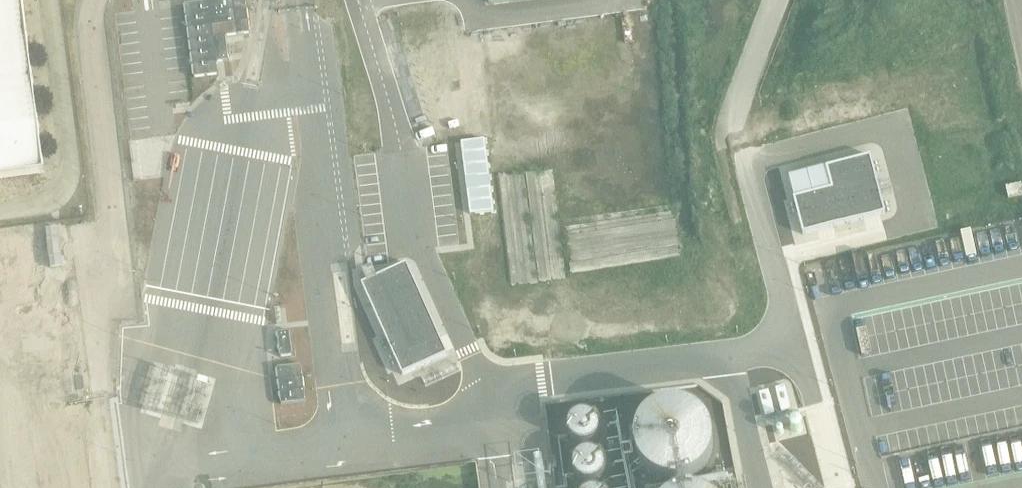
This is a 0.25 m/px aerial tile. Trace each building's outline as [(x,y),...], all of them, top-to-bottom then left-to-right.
[(44,172),(22,0),(0,0),(0,177),(44,172)] [(189,39),(251,33),(249,19),(238,21),(236,0),(206,0),(186,2),(189,39)] [(871,156),(788,177),(803,235),(886,213),(871,156)] [(407,264),(361,285),(402,375),(448,355),(407,264)] [(304,364),(279,365),(280,401),(305,400),(304,364)] [(713,442),(713,441),(713,435),(711,428),(708,421),(703,414),(698,410),(691,406),(684,403),(676,402),(668,403),(660,405),(654,408),(647,413),(642,419),(638,426),(636,433),(635,441),(636,449),(638,456),(642,462),(646,468),(652,473),(657,476),(665,479),(672,480),(681,480),(688,478),(696,474),(701,469),(707,463),(711,456),(713,449),(713,442)] [(2,414),(13,487),(93,487),(82,414),(42,420),(40,408),(2,414)] [(601,428),(600,422),(597,417),(592,414),(587,413),(581,413),(576,416),(572,422),(571,427),(572,432),(574,437),(579,441),(584,443),(590,442),(593,441),(596,439),(599,434),(601,428)] [(606,466),(605,460),(602,455),(597,452),(592,451),(586,452),(581,455),(577,460),(576,465),(577,471),(579,476),(584,479),(589,481),(595,481),(597,479),(601,477),(604,472),(606,466)]
